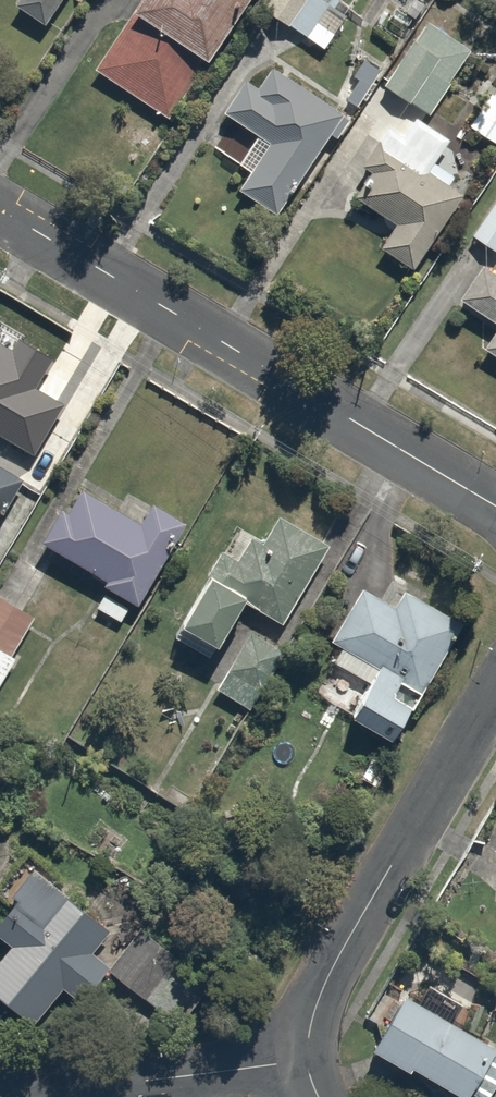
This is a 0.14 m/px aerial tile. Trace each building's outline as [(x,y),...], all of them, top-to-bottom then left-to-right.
[(7,4),(31,22),(47,0),(10,0),(7,4)] [(120,4),(202,55),(236,0),(122,0),(120,4)] [(323,0),(260,0),(257,5),(318,49),(343,15),(323,0)] [(420,13),(374,82),(424,114),(469,45),(420,13)] [(196,68),(117,16),(84,65),(163,118),(196,68)] [(268,209),(299,163),(338,105),(259,52),(220,110),(251,131),(231,160),(246,171),(235,187),(268,209)] [(466,124),(495,144),(495,97),(488,91),(466,124)] [(352,166),(365,175),(351,197),(393,224),(377,249),(407,268),(457,190),(442,181),(449,171),(434,161),(447,140),(405,112),(393,130),(380,122),(352,166)] [(468,231),(495,251),(495,191),(468,231)] [(491,321),(473,347),(495,362),(495,275),(476,262),(454,295),(491,321)] [(18,470),(0,459),(0,500),(18,470)] [(42,544),(108,583),(105,587),(138,606),(186,525),(154,506),(142,526),(83,491),(70,513),(62,509),(42,544)] [(214,541),(197,571),(175,612),(208,630),(231,589),(277,614),(319,536),(278,514),(266,536),(249,527),(235,552),(214,541)] [(331,630),(339,634),(326,656),(359,675),(340,708),(388,736),(421,680),(460,615),(396,578),(383,601),(357,586),(331,630)] [(14,654),(0,645),(0,678),(14,654)] [(8,940),(0,950),(0,994),(31,1021),(111,928),(59,882),(27,855),(0,886),(0,888),(8,895),(0,905),(0,933),(8,940)] [(131,921),(102,963),(169,1010),(198,967),(131,921)] [(396,984),(388,996),(379,991),(363,1017),(372,1023),(367,1032),(363,1039),(407,1065),(411,1058),(462,1089),(467,1082),(487,1094),(495,1078),(495,1055),(478,1045),(483,1036),(442,1011),(452,993),(406,966),(396,984)]
